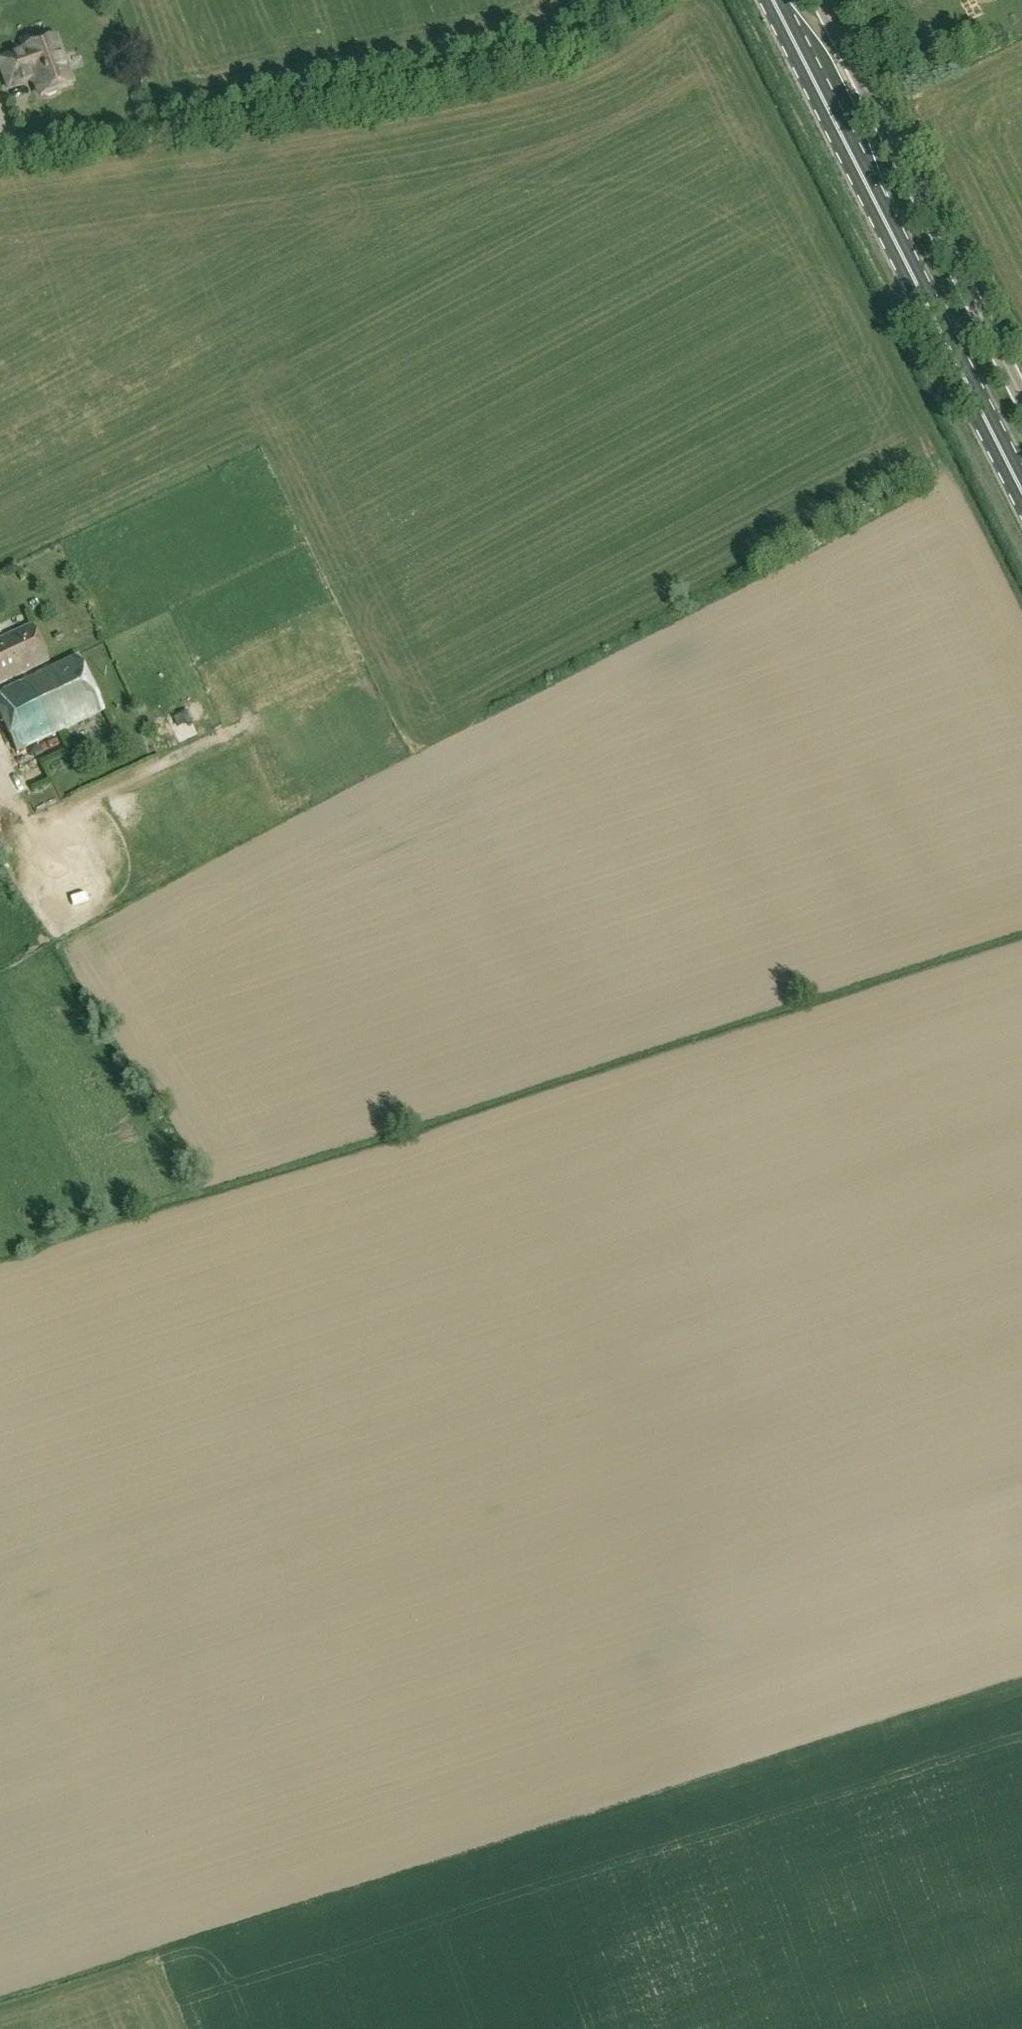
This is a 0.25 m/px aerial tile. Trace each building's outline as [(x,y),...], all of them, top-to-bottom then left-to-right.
[(8,88),(29,80),(35,83),(39,96),(43,94),(47,96),(55,93),(57,89),(71,84),(53,37),(22,48),(23,51),(0,59),(0,69),(7,89),(8,88)] [(49,661),(31,625),(0,640),(0,684),(49,661)] [(43,672),(0,693),(0,720),(16,753),(102,712),(76,657),(43,672)]
